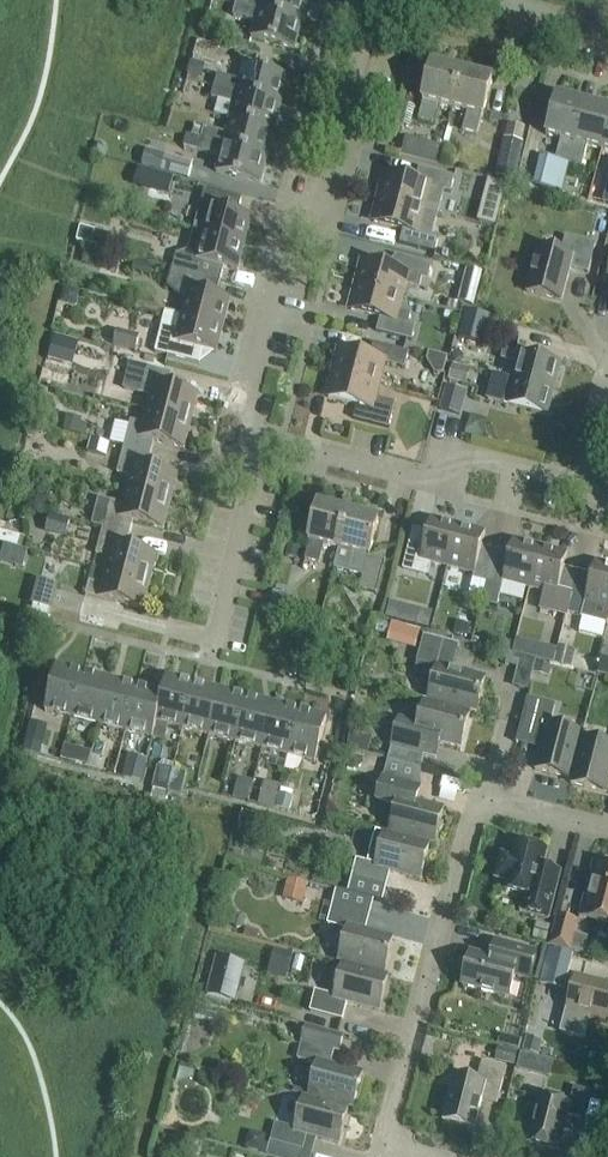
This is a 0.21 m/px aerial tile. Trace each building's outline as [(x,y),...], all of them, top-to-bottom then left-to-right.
[(308,0),(261,0),(259,0),(237,0),(235,6),(302,23),(308,0)] [(295,50),(302,23),(235,6),(232,18),(255,24),(251,39),(295,50)] [(452,110),(463,70),(450,67),(449,70),(432,65),(422,102),(423,102),(418,121),(433,125),(438,106),(452,110)] [(214,88),(281,106),(288,78),(243,67),(240,82),(217,77),(214,88)] [(463,70),(452,110),(467,114),(462,132),(477,136),(481,118),(483,118),(492,81),(475,76),(476,73),(463,70)] [(274,132),(281,106),(214,88),(211,100),(234,106),(230,121),(274,132)] [(568,166),(584,104),(556,97),(545,136),(561,140),(555,162),(568,166)] [(607,129),(607,111),(584,104),(568,166),(581,169),(587,147),(602,151),(607,129)] [(267,158),(274,132),(230,121),(226,135),(204,129),(201,141),(267,158)] [(522,144),(525,130),(508,127),(505,141),(498,139),(497,144),(502,145),(495,178),(515,183),(523,145),(522,144)] [(260,185),(267,158),(201,141),(186,138),(183,149),(220,159),(216,174),(260,185)] [(438,167),(442,148),(405,139),(400,158),(438,167)] [(193,164),(165,156),(160,172),(188,180),(193,164)] [(379,199),(438,215),(444,193),(450,194),(454,179),(419,169),(415,183),(386,175),(379,199)] [(607,203),(607,188),(598,186),(594,200),(607,203)] [(204,191),(194,232),(203,235),(245,245),(252,218),(238,215),(242,201),(204,191)] [(433,237),(438,215),(379,199),(373,223),(403,231),(399,245),(435,254),(439,239),(433,237)] [(495,228),(500,207),(482,203),(477,223),(495,228)] [(245,245),(203,235),(194,232),(189,252),(175,256),(172,271),(221,283),(224,269),(238,272),(245,245)] [(588,274),(595,246),(565,239),(561,254),(538,248),(526,293),(561,303),(570,269),(588,274)] [(102,254),(87,250),(83,265),(98,269),(102,254)] [(356,287),(400,298),(403,286),(419,290),(422,280),(427,282),(431,266),(396,257),(392,271),(363,263),(356,287)] [(154,267),(135,261),(132,273),(151,279),(154,267)] [(466,267),(461,286),(477,290),(482,271),(466,267)] [(217,297),(221,283),(172,271),(167,289),(186,301),(182,317),(223,328),(230,301),(217,297)] [(397,312),(400,298),(356,287),(350,311),(380,319),(376,333),(412,342),(416,327),(408,325),(411,315),(397,312)] [(69,304),(89,304),(90,291),(70,290),(69,304)] [(460,305),(448,302),(446,310),(457,314),(460,305)] [(483,347),(490,318),(466,312),(458,340),(483,347)] [(182,317),(165,313),(155,354),(199,366),(214,354),(216,355),(223,328),(182,317)] [(79,343),(54,337),(48,362),(72,368),(79,343)] [(333,375),(377,386),(383,364),(404,370),(408,354),(373,345),(369,359),(339,351),(333,375)] [(554,391),(560,366),(504,351),(501,361),(518,365),(513,381),(554,391)] [(470,370),(452,366),(448,383),(465,387),(470,370)] [(147,412),(191,423),(198,396),(168,388),(172,375),(145,368),(138,395),(150,398),(147,412)] [(374,399),(377,386),(333,375),(327,399),(357,406),(353,421),(388,430),(395,405),(374,399)] [(513,381),(499,377),(492,376),(486,401),(547,417),(554,391),(513,381)] [(460,415),(466,392),(445,386),(439,409),(460,415)] [(184,450),(191,423),(147,412),(143,426),(131,422),(124,449),(151,455),(154,442),(184,450)] [(70,430),(90,433),(92,420),(72,417),(70,430)] [(147,468),(151,455),(124,449),(117,475),(130,478),(126,492),(170,503),(177,476),(147,468)] [(163,530),(170,503),(126,492),(122,506),(110,503),(107,513),(95,510),(91,527),(102,530),(130,536),(133,523),(163,530)] [(339,550),(349,511),(336,507),(335,510),(318,505),(308,542),(309,543),(305,561),(319,565),(324,547),(339,550)] [(349,511),(339,550),(334,570),(363,578),(359,591),(376,596),(385,563),(369,558),(379,521),(361,517),(362,514),(349,511)] [(65,539),(70,521),(49,516),(45,534),(65,539)] [(431,565),(447,569),(458,527),(431,520),(428,534),(413,530),(403,572),(427,578),(431,565)] [(487,585),(496,552),(482,548),(485,534),(458,527),(447,569),(474,576),(473,581),(487,585)] [(130,536),(102,530),(99,546),(96,555),(109,558),(105,572),(114,575),(149,584),(157,557),(126,549),(130,536)] [(530,591),(540,549),(514,542),(510,555),(496,552),(487,585),(502,588),(503,584),(530,591)] [(570,606),(578,573),(564,570),(568,556),(540,549),(530,591),(543,594),(538,612),(566,619),(568,614),(570,606)] [(596,563),(592,577),(578,573),(570,606),(568,614),(581,618),(581,619),(607,626),(607,567),(596,563)] [(142,611),(149,584),(105,572),(101,586),(89,583),(86,596),(142,611)] [(81,616),(85,601),(62,595),(58,588),(59,587),(37,581),(30,607),(33,608),(31,616),(47,620),(49,611),(80,619),(79,623),(102,629),(104,621),(81,616)] [(429,630),(432,614),(417,610),(414,627),(429,630)] [(397,623),(393,640),(420,648),(425,631),(397,623)] [(476,714),(485,679),(455,672),(461,648),(424,638),(415,674),(434,679),(428,702),(476,714)] [(607,644),(599,676),(607,678),(607,644)] [(574,651),(559,647),(555,666),(569,670),(574,651)] [(536,662),(533,674),(548,678),(552,665),(536,661),(536,662)] [(72,720),(84,676),(57,669),(45,713),(72,720)] [(99,727),(110,682),(84,676),(72,720),(99,727)] [(182,731),(194,686),(167,679),(163,696),(152,740),(164,743),(168,727),(182,731)] [(125,734),(137,689),(110,682),(99,727),(125,734)] [(209,738),(220,693),(194,686),(182,731),(209,738)] [(163,696),(137,689),(125,734),(130,735),(152,740),(163,696)] [(235,744),(247,700),(220,693),(209,738),(235,744)] [(262,751),(273,706),(247,700),(235,744),(262,751)] [(570,780),(582,735),(550,727),(555,707),(537,702),(528,735),(543,739),(535,771),(570,780)] [(391,749),(388,762),(434,773),(441,744),(460,749),(469,715),(424,703),(418,725),(398,719),(390,749),(391,749)] [(288,758),(300,713),(273,706),(262,751),(288,758)] [(300,713),(288,758),(316,765),(327,720),(300,713)] [(43,748),(47,727),(30,724),(26,744),(43,748)] [(583,740),(571,785),(606,794),(607,785),(607,746),(583,740)] [(65,757),(90,767),(96,752),(71,742),(65,757)] [(129,758),(122,781),(141,786),(147,763),(129,758)] [(172,772),(166,794),(182,798),(188,776),(172,772)] [(421,788),(383,779),(376,805),(396,810),(390,833),(435,845),(444,810),(417,803),(421,788)] [(265,805),(283,808),(287,783),(269,780),(265,805)] [(420,881),(429,846),(376,832),(368,864),(357,861),(352,879),(354,880),(350,894),(378,902),(382,887),(385,887),(388,873),(420,881)] [(520,913),(548,921),(560,874),(543,869),(547,853),(517,845),(513,857),(501,854),(494,881),(506,885),(504,892),(524,896),(520,913)] [(598,866),(590,897),(586,896),(579,918),(607,926),(607,868),(598,866)] [(309,884),(288,879),(282,900),(303,906),(309,884)] [(384,974),(393,940),(361,931),(365,914),(333,906),(327,926),(347,931),(339,963),(384,974)] [(244,929),(246,921),(241,916),(233,917),(231,925),(236,931),(244,929)] [(569,952),(577,923),(558,918),(550,947),(569,952)] [(528,981),(536,953),(494,942),(490,960),(470,955),(462,988),(509,1000),(514,977),(528,981)] [(293,955),(273,951),(270,963),(290,968),(293,955)] [(564,990),(572,957),(549,951),(540,984),(564,990)] [(217,958),(207,996),(230,1002),(239,964),(217,958)] [(379,1013),(388,978),(342,967),(334,998),(315,993),(310,1013),(342,1022),(347,1005),(379,1013)] [(561,1034),(582,1040),(587,1020),(606,1025),(607,1019),(607,987),(575,979),(567,1011),(561,1034)] [(339,1053),(343,1038),(306,1028),(297,1061),(317,1066),(308,1097),(353,1110),(362,1075),(330,1066),(334,1052),(339,1053)] [(541,1044),(524,1039),(520,1053),(537,1057),(541,1044)] [(513,1067),(516,1052),(497,1047),(493,1062),(513,1067)] [(513,1072),(527,1076),(532,1059),(518,1055),(513,1072)] [(497,1105),(505,1075),(481,1069),(477,1084),(455,1078),(443,1123),(474,1131),(482,1101),(497,1105)] [(581,1121),(588,1093),(574,1089),(570,1106),(540,1098),(527,1145),(558,1153),(567,1117),(581,1121)] [(338,1145),(348,1111),(303,1099),(294,1130),(275,1125),(270,1143),(303,1152),(307,1137),(338,1145)]
